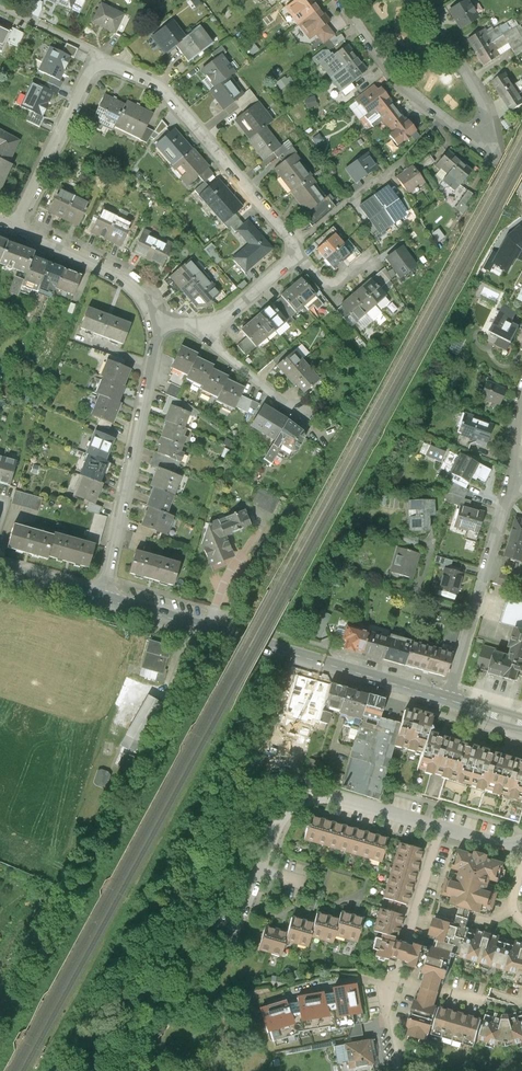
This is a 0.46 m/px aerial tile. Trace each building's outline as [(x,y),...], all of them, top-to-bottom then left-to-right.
[(70,11),(71,9),(79,13),(84,2),(80,0),(43,0),(56,6),(57,4),(70,11)] [(300,0),(295,0),(286,7),(299,24),(306,19),(320,8),(314,0),(307,0),(303,3),(300,0)] [(467,0),(450,10),(461,28),(477,18),(467,0)] [(100,5),(91,23),(114,34),(123,16),(100,5)] [(231,13),(228,8),(222,12),(227,19),(231,16),(230,14),(231,13)] [(306,19),(299,24),(310,38),(315,34),(323,45),(335,36),(326,24),(330,21),(320,8),(306,19)] [(129,19),(123,16),(114,34),(120,37),(129,19)] [(172,21),(152,37),(164,53),(175,45),(185,38),(172,21)] [(486,31),(492,42),(513,30),(509,22),(499,28),(499,27),(493,30),(492,27),(486,31)] [(492,42),(501,55),(512,49),(517,57),(521,53),(521,31),(519,26),(513,30),(492,42)] [(0,27),(0,52),(1,52),(5,43),(10,32),(0,27)] [(199,27),(185,38),(175,45),(187,62),(212,44),(199,27)] [(12,29),(10,32),(5,43),(17,48),(23,35),(12,29)] [(485,29),(467,39),(475,52),(492,42),(486,31),(485,29)] [(341,34),(330,41),(333,47),(345,39),(341,34)] [(483,66),(501,55),(492,42),(475,52),(483,66)] [(258,50),(253,43),(246,48),(251,55),(258,50)] [(320,63),(331,77),(358,57),(348,45),(332,57),(331,54),(320,63)] [(210,56),(213,61),(220,55),(221,56),(226,53),(221,48),(210,56)] [(38,73),(43,75),(58,82),(70,58),(50,49),(38,73)] [(317,65),(320,63),(331,54),(328,50),(322,51),(312,58),(317,65)] [(200,70),(214,89),(229,77),(234,73),(221,56),(220,55),(213,61),(200,70)] [(358,57),(331,77),(331,78),(344,96),(355,88),(351,82),(367,70),(358,57)] [(492,82),(511,112),(521,104),(521,99),(519,95),(513,86),(505,74),(492,82)] [(40,81),(45,83),(59,90),(62,84),(58,82),(43,75),(40,81)] [(222,110),(233,101),(243,94),(229,77),(214,89),(209,92),(222,110)] [(284,77),(276,84),(280,90),(289,84),(284,77)] [(513,86),(519,95),(521,93),(521,81),(513,86)] [(45,83),(42,90),(52,95),(56,96),(59,90),(45,83)] [(32,85),(21,107),(41,117),(52,95),(42,90),(32,85)] [(360,104),(367,113),(388,98),(388,97),(381,87),(377,90),(373,85),(355,99),(359,105),(360,104)] [(233,101),(238,108),(254,96),(249,90),(243,94),(233,101)] [(104,96),(96,114),(92,122),(112,132),(114,128),(124,106),(104,96)] [(238,108),(243,114),(258,102),(254,96),(238,108)] [(314,97),(305,99),(307,107),(316,105),(314,97)] [(374,128),(383,121),(397,110),(388,98),(367,113),(364,116),(374,128)] [(126,102),(124,106),(114,128),(140,141),(146,129),(152,115),(126,102)] [(233,121),(248,140),(265,127),(273,122),(258,102),(243,114),(233,121)] [(82,123),(90,127),(92,122),(96,114),(88,110),(82,123)] [(406,122),(397,110),(383,121),(392,133),(389,135),(397,146),(411,135),(416,131),(408,120),(406,122)] [(160,124),(154,133),(150,139),(154,141),(167,129),(163,124),(161,126),(160,124)] [(262,160),(272,153),(280,147),(265,127),(248,140),(247,141),(253,150),(254,149),(262,160)] [(154,133),(146,129),(140,141),(146,145),(150,139),(154,133)] [(156,147),(173,167),(193,150),(175,130),(156,147)] [(420,136),(416,131),(411,135),(414,140),(420,136)] [(9,166),(20,143),(0,132),(0,185),(9,166)] [(324,141),(319,134),(312,139),(317,146),(324,141)] [(277,159),(278,158),(292,147),(287,141),(280,147),(272,153),(277,159)] [(278,158),(282,163),(295,154),(296,153),(292,147),(278,158)] [(173,167),(189,185),(198,177),(208,169),(193,150),(173,167)] [(438,188),(440,185),(461,161),(449,152),(436,168),(440,172),(431,182),(438,188)] [(274,169),(291,192),(310,176),(311,176),(295,154),(282,163),(274,169)] [(367,154),(346,168),(356,182),(359,180),(359,181),(377,169),(367,154)] [(436,163),(431,157),(419,166),(424,172),(436,163)] [(461,161),(440,185),(445,189),(448,189),(449,188),(455,193),(473,172),(461,161)] [(398,179),(404,187),(409,195),(417,190),(424,199),(431,194),(413,168),(398,179)] [(204,184),(205,183),(214,175),(208,169),(198,177),(204,184)] [(290,192),(306,214),(323,200),(312,186),(316,184),(310,176),(291,192),(290,192)] [(199,197),(223,225),(234,215),(243,208),(219,180),(209,189),(199,197)] [(359,181),(359,180),(356,182),(348,188),(352,194),(363,186),(359,181)] [(195,192),(199,197),(209,189),(205,183),(204,184),(195,192)] [(398,191),(404,199),(406,202),(412,198),(409,195),(404,187),(398,191)] [(48,212),(62,219),(74,195),(59,188),(48,212)] [(388,188),(373,197),(393,224),(407,214),(406,213),(398,203),(388,188)] [(473,195),(468,191),(456,207),(461,211),(473,195)] [(62,219),(77,226),(89,202),(74,195),(62,219)] [(379,234),(393,224),(373,197),(359,207),(370,222),(377,232),(379,234)] [(302,216),(311,227),(335,208),(327,198),(323,200),(306,214),(302,216)] [(404,199),(398,203),(406,213),(411,209),(406,202),(404,199)] [(117,215),(102,208),(90,233),(104,240),(117,215)] [(131,222),(117,215),(104,240),(119,247),(131,222)] [(228,230),(230,228),(239,221),(234,215),(223,225),(228,230)] [(235,234),(237,232),(244,226),(239,221),(230,228),(235,234)] [(244,226),(237,232),(249,246),(233,260),(245,274),(273,251),(248,222),(244,226)] [(370,222),(365,226),(372,236),(377,232),(370,222)] [(313,244),(317,249),(333,236),(334,236),(337,233),(332,227),(313,244)] [(521,259),(521,230),(520,227),(507,237),(493,263),(508,271),(515,257),(521,261),(521,259)] [(132,253),(146,260),(158,236),(144,229),(132,253)] [(146,260),(161,267),(172,242),(158,236),(146,260)] [(316,251),(325,261),(342,246),(334,236),(333,236),(317,249),(316,251)] [(350,255),(344,262),(348,267),(360,256),(347,241),(342,246),(350,255)] [(6,243),(0,259),(0,264),(22,273),(20,280),(23,281),(32,258),(34,253),(6,243)] [(403,245),(385,258),(401,282),(419,270),(403,245)] [(350,255),(342,246),(325,261),(333,271),(344,262),(350,255)] [(48,264),(32,258),(23,281),(21,287),(37,293),(48,264)] [(190,260),(169,278),(189,302),(211,285),(190,260)] [(62,269),(48,264),(37,293),(51,298),(54,289),(62,269)] [(81,277),(62,269),(54,289),(63,292),(67,294),(73,296),(81,277)] [(384,269),(370,281),(382,294),(392,286),(389,282),(390,281),(384,269)] [(306,277),(301,281),(314,296),(319,292),(306,277)] [(21,287),(23,281),(20,280),(15,278),(9,293),(17,297),(21,287)] [(301,281),(289,290),(303,307),(315,297),(314,296),(301,281)] [(370,281),(359,290),(373,306),(384,297),(382,294),(370,281)] [(219,295),(211,285),(189,302),(195,309),(207,308),(212,304),(212,301),(219,295)] [(295,314),(303,307),(289,290),(281,298),(295,314)] [(365,313),(373,306),(359,290),(351,297),(365,313)] [(354,323),(365,313),(351,297),(340,307),(354,323)] [(281,298),(276,303),(290,318),(295,314),(281,298)] [(75,305),(70,303),(66,313),(71,315),(75,305)] [(292,321),(290,318),(276,303),(271,307),(285,323),(287,325),(292,321)] [(270,306),(260,315),(274,332),(285,323),(271,307),(270,306)] [(340,307),(335,311),(349,327),(354,323),(340,307)] [(89,309),(80,329),(122,348),(131,328),(89,309)] [(500,310),(490,331),(499,336),(495,345),(506,350),(518,327),(507,322),(510,316),(500,310)] [(260,315),(251,322),(266,339),(274,332),(260,315)] [(255,348),(266,339),(251,322),(241,332),(246,338),(255,348)] [(246,338),(236,347),(245,357),(255,348),(246,338)] [(196,354),(181,346),(171,367),(180,372),(183,373),(186,374),(185,378),(202,387),(211,368),(213,365),(195,357),(196,354)] [(271,362),(275,366),(288,356),(284,351),(271,362)] [(275,367),(284,377),(301,362),(293,351),(288,356),(275,366),(275,367)] [(102,353),(99,359),(109,363),(109,362),(118,366),(121,360),(102,353)] [(109,363),(102,378),(103,379),(123,387),(129,370),(118,366),(109,362),(109,363)] [(318,380),(301,362),(284,377),(292,386),(295,384),(302,393),(318,380)] [(227,376),(211,368),(202,387),(201,390),(217,397),(216,399),(234,408),(234,406),(240,395),(244,387),(226,379),(227,376)] [(170,376),(167,382),(169,383),(179,387),(182,381),(180,380),(183,373),(180,372),(178,376),(170,372),(170,376)] [(123,387),(103,379),(96,395),(100,396),(117,403),(124,387),(123,387)] [(318,380),(302,393),(308,399),(323,386),(318,380)] [(486,382),(480,398),(499,405),(505,390),(486,382)] [(164,393),(168,395),(176,398),(181,388),(179,387),(169,383),(164,393)] [(161,412),(166,414),(170,405),(176,407),(179,400),(176,398),(168,395),(161,412)] [(256,403),(240,395),(234,406),(251,414),(256,403)] [(120,404),(117,403),(100,396),(92,416),(100,419),(112,424),(120,404)] [(288,420),(264,404),(250,426),(274,441),(288,420)] [(164,421),(166,421),(182,428),(188,412),(176,407),(170,405),(166,414),(164,421)] [(467,415),(461,434),(476,439),(475,443),(484,445),(492,425),(483,422),(483,420),(467,415)] [(112,424),(100,419),(97,426),(109,431),(112,424)] [(301,430),(288,420),(274,441),(263,459),(270,463),(275,455),(282,458),(286,458),(289,451),(293,453),(298,450),(305,437),(304,435),(299,435),(301,430)] [(166,421),(160,436),(182,445),(185,437),(182,436),(185,429),(182,428),(166,421)] [(113,440),(95,432),(89,448),(87,447),(84,453),(87,455),(104,462),(113,440)] [(160,444),(157,452),(179,461),(182,453),(179,451),(182,445),(160,436),(158,443),(160,444)] [(150,464),(157,467),(169,472),(171,466),(176,468),(179,461),(157,452),(155,452),(150,464)] [(459,454),(449,473),(454,476),(450,482),(465,489),(472,476),(484,482),(490,470),(479,464),(459,454)] [(104,462),(87,455),(83,463),(87,465),(82,476),(84,477),(99,484),(108,463),(104,462)] [(3,458),(0,470),(0,483),(9,485),(16,462),(3,458)] [(150,486),(153,488),(172,495),(179,476),(169,472),(157,467),(150,486)] [(99,484),(84,477),(75,497),(90,503),(94,505),(94,504),(102,485),(99,484)] [(465,489),(450,482),(444,493),(444,494),(452,494),(453,494),(464,498),(467,490),(465,489)] [(146,506),(149,507),(164,513),(172,495),(153,488),(146,506)] [(42,498),(14,491),(11,504),(38,512),(42,498)] [(463,500),(464,498),(453,494),(449,504),(459,507),(468,509),(470,501),(463,500)] [(409,502),(410,531),(429,531),(428,515),(432,515),(432,502),(409,502)] [(94,505),(90,503),(87,512),(94,514),(99,515),(102,508),(94,504),(94,505)] [(149,507),(142,525),(161,532),(165,534),(172,516),(164,513),(149,507)] [(468,509),(459,507),(454,525),(468,529),(465,540),(475,543),(483,513),(468,509)] [(208,525),(202,545),(211,566),(224,561),(231,552),(224,536),(250,526),(243,511),(216,521),(208,525)] [(99,515),(94,514),(87,540),(100,544),(107,518),(99,515)] [(506,554),(515,556),(514,559),(521,562),(521,520),(516,519),(506,554)] [(139,523),(135,533),(146,536),(158,539),(161,532),(142,525),(139,523)] [(53,537),(14,526),(7,548),(47,560),(48,557),(53,537)] [(133,532),(128,549),(137,551),(141,553),(146,536),(135,533),(133,532)] [(54,534),(53,537),(48,557),(88,569),(94,546),(54,534)] [(404,534),(402,542),(416,546),(419,539),(404,534)] [(419,554),(398,548),(390,573),(411,579),(419,554)] [(141,553),(137,551),(130,573),(174,585),(180,564),(141,553)] [(452,561),(435,556),(433,563),(450,567),(452,561)] [(462,574),(444,568),(437,595),(454,600),(462,574)] [(516,576),(502,572),(498,585),(512,589),(516,576)] [(409,587),(397,583),(396,589),(407,593),(409,587)] [(509,599),(502,624),(516,628),(521,630),(521,603),(509,599)] [(330,616),(320,611),(309,635),(319,639),(330,616)] [(459,627),(447,624),(440,650),(452,653),(459,627)] [(368,632),(346,626),(342,639),(346,641),(343,650),(353,653),(354,651),(362,653),(368,632)] [(516,628),(509,648),(513,649),(511,657),(496,653),(497,651),(484,647),(477,668),(490,671),(489,674),(493,675),(516,682),(518,675),(521,676),(521,630),(516,628)] [(388,638),(368,632),(362,653),(383,659),(388,638)] [(401,642),(388,638),(383,659),(403,665),(411,641),(402,639),(401,642)] [(147,653),(139,676),(162,683),(165,674),(162,674),(166,659),(168,659),(171,647),(148,641),(145,652),(147,653)] [(440,650),(411,641),(403,665),(445,677),(452,653),(440,650)] [(288,673),(281,671),(277,683),(284,685),(292,688),(296,675),(288,673)] [(329,684),(323,706),(318,723),(327,725),(330,715),(328,714),(330,708),(339,711),(346,689),(329,684)] [(367,695),(346,689),(339,711),(338,714),(360,720),(361,717),(367,695)] [(384,700),(367,695),(361,717),(377,722),(379,717),(384,700)] [(148,697),(126,736),(139,743),(161,704),(148,697)] [(435,719),(430,717),(430,715),(424,713),(423,716),(421,715),(419,715),(419,711),(413,710),(412,713),(404,710),(400,723),(394,746),(421,755),(428,732),(431,733),(435,719)] [(400,723),(379,717),(377,722),(361,717),(360,720),(349,757),(376,764),(387,767),(394,746),(400,723)] [(431,733),(428,732),(421,755),(417,768),(425,771),(424,773),(430,775),(431,772),(438,774),(521,801),(521,760),(517,758),(502,754),(496,752),(495,755),(493,754),(490,753),(491,751),(485,749),(484,751),(482,751),(479,750),(480,747),(474,746),(473,748),(471,748),(468,747),(469,744),(448,738),(441,736),(440,739),(436,738),(437,735),(434,734),(431,733)] [(376,764),(349,757),(340,788),(367,797),(376,764)] [(322,762),(307,758),(303,773),(317,778),(322,762)] [(387,767),(376,764),(367,797),(378,800),(387,767)] [(387,840),(310,817),(303,838),(380,862),(387,840)] [(422,850),(399,843),(383,898),(389,900),(400,903),(405,905),(422,850)] [(470,915),(471,912),(473,913),(474,912),(490,917),(499,887),(489,884),(490,880),(499,882),(503,866),(505,866),(506,863),(459,849),(454,868),(462,871),(461,876),(450,872),(441,902),(457,907),(457,908),(460,909),(459,911),(458,916),(469,919),(470,915)] [(397,914),(400,903),(389,900),(386,911),(397,914)] [(402,915),(397,914),(386,911),(380,909),(373,932),(382,934),(393,937),(396,938),(398,931),(401,922),(402,915)] [(346,914),(340,912),(338,919),(333,936),(355,943),(362,918),(355,916),(346,914)] [(322,915),(316,913),(313,923),(309,937),(331,943),(333,936),(338,919),(330,917),(322,915)] [(297,918),(291,916),(287,931),(284,941),(306,947),(309,937),(313,923),(305,920),(297,918)] [(435,921),(433,921),(430,933),(432,933),(431,934),(439,937),(436,948),(455,955),(461,956),(468,932),(469,928),(466,927),(469,919),(458,916),(456,922),(457,922),(456,924),(444,921),(444,922),(435,920),(435,921)] [(271,926),(265,925),(258,949),(280,955),(284,941),(287,931),(281,929),(271,926)] [(468,932),(461,956),(518,973),(515,984),(521,986),(521,944),(515,942),(514,946),(498,941),(500,937),(477,931),(476,935),(468,932)] [(387,960),(388,956),(392,941),(393,937),(382,934),(380,939),(375,938),(372,949),(377,951),(375,956),(387,960)] [(401,959),(411,962),(415,948),(404,945),(392,941),(388,956),(401,959)] [(416,944),(415,948),(411,962),(410,967),(421,970),(422,968),(424,968),(425,965),(429,950),(428,949),(428,947),(416,944)] [(436,948),(430,947),(429,950),(425,965),(448,972),(449,967),(447,966),(448,964),(450,965),(452,957),(454,958),(455,955),(436,948)] [(448,972),(425,965),(424,968),(423,972),(427,973),(425,981),(426,982),(425,985),(424,988),(436,991),(437,988),(438,985),(439,985),(441,977),(446,978),(448,972)] [(286,1001),(260,1009),(267,1033),(270,1032),(273,1042),(298,1034),(298,1032),(328,1027),(328,1031),(353,1027),(351,1014),(359,1013),(354,984),(333,988),(334,993),(323,995),(323,993),(296,998),(297,1002),(287,1004),(286,1001)] [(436,991),(424,988),(422,994),(421,994),(418,1002),(415,1001),(407,1026),(411,1028),(409,1036),(423,1040),(426,1032),(430,1033),(431,1027),(435,1014),(437,1008),(433,1007),(435,998),(434,998),(436,991)] [(482,1020),(439,1007),(437,1014),(433,1027),(431,1034),(474,1047),(477,1036),(481,1022),(482,1020)] [(485,1017),(483,1023),(479,1036),(479,1039),(487,1041),(486,1046),(494,1049),(496,1044),(506,1047),(516,1043),(518,1049),(521,1048),(521,1019),(521,1016),(518,1017),(516,1013),(508,1016),(504,1016),(495,1013),(494,1017),(491,1016),(490,1019),(485,1017)] [(372,1040),(344,1045),(348,1068),(372,1064),(371,1055),(375,1055),(372,1040)]
